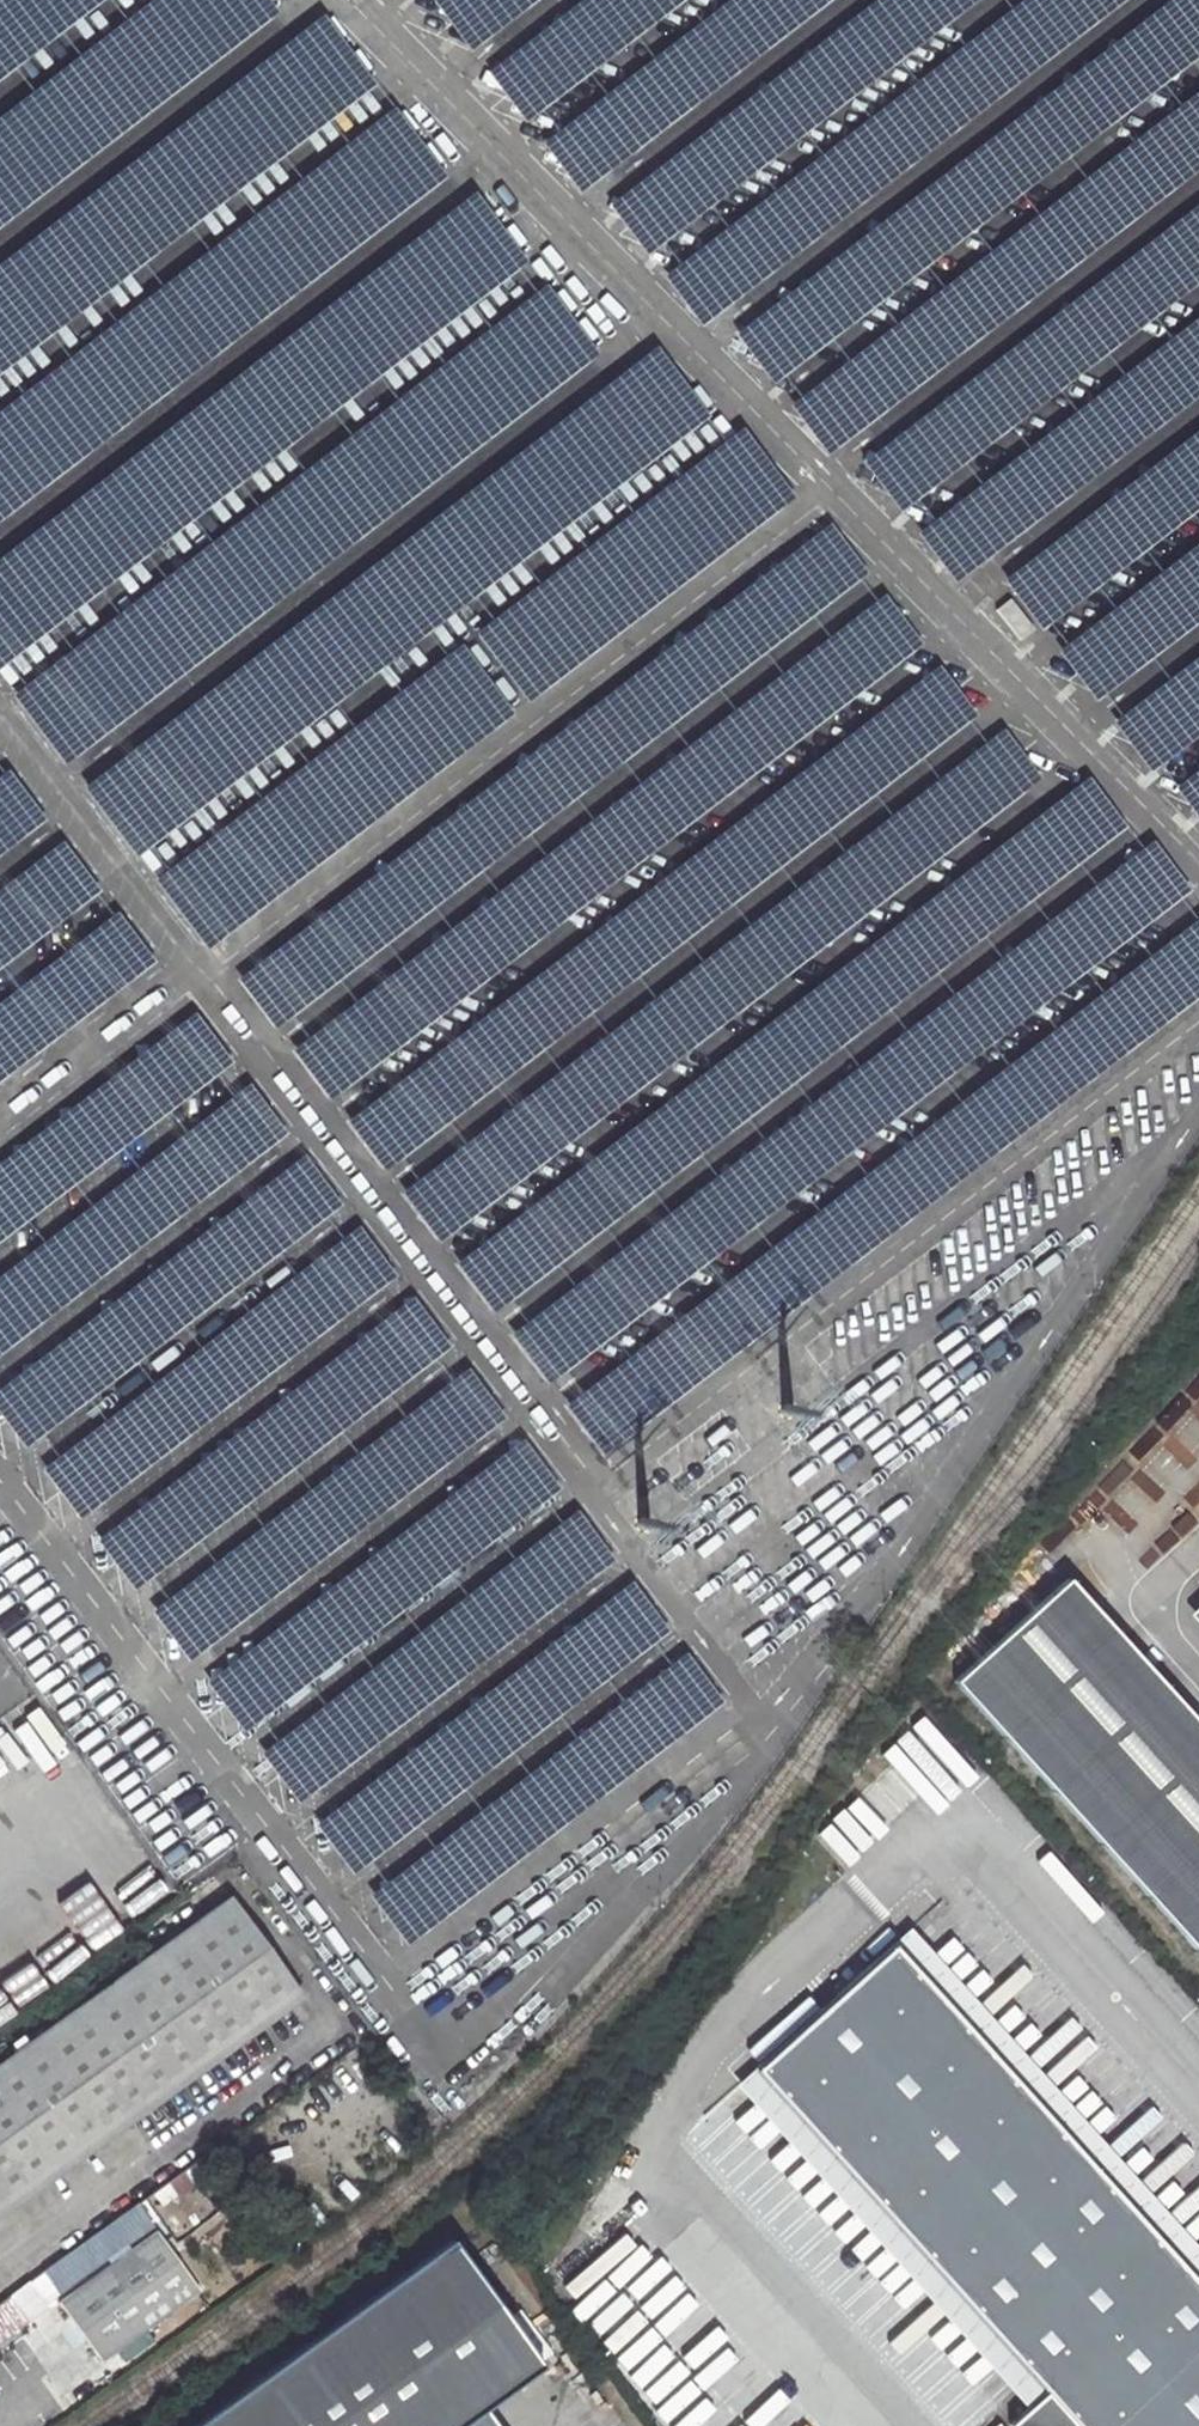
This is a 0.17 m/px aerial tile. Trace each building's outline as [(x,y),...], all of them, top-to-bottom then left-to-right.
[(0,549),(0,678),(56,758),(609,372),(561,304),(557,307),(488,208),(0,549)] [(83,777),(202,943),(749,552),(718,508),(707,516),(688,489),(689,488),(664,454),(715,418),(671,357),(83,777)] [(122,997),(101,968),(84,973),(74,958),(41,969),(35,949),(43,943),(21,914),(0,920),(0,1086),(122,997)] [(244,1389),(261,1384),(255,1364),(249,1376),(220,1362),(217,1350),(195,1357),(192,1356),(184,1373),(174,1340),(189,1335),(192,1345),(198,1334),(192,1315),(177,1308),(174,1315),(178,1326),(163,1331),(170,1354),(170,1353),(175,1369),(173,1373),(184,1408),(190,1407),(197,1430),(201,1432),(227,1423),(244,1389)] [(278,1587),(358,1548),(339,1510),(347,1506),(332,1474),(322,1479),(312,1459),(342,1444),(336,1431),(295,1451),(288,1435),(251,1453),(269,1489),(254,1496),(275,1537),(243,1553),(257,1583),(273,1575),(278,1587)] [(1198,1953),(1198,1724),(1067,1577),(953,1679),(1198,1953)] [(0,2066),(0,2211),(300,1994),(230,1899),(0,2066)] [(891,1944),(1198,2287),(1198,2251),(909,1928),(891,1944)] [(891,1944),(753,2068),(945,2281),(1046,2391),(1003,2425),(1198,2425),(1198,2287),(891,1944)] [(157,2229),(60,2299),(102,2359),(200,2288),(157,2229)] [(450,2238),(190,2425),(499,2425),(485,2406),(542,2365),(450,2238)] [(27,2319),(11,2295),(0,2303),(0,2338),(27,2319)]
